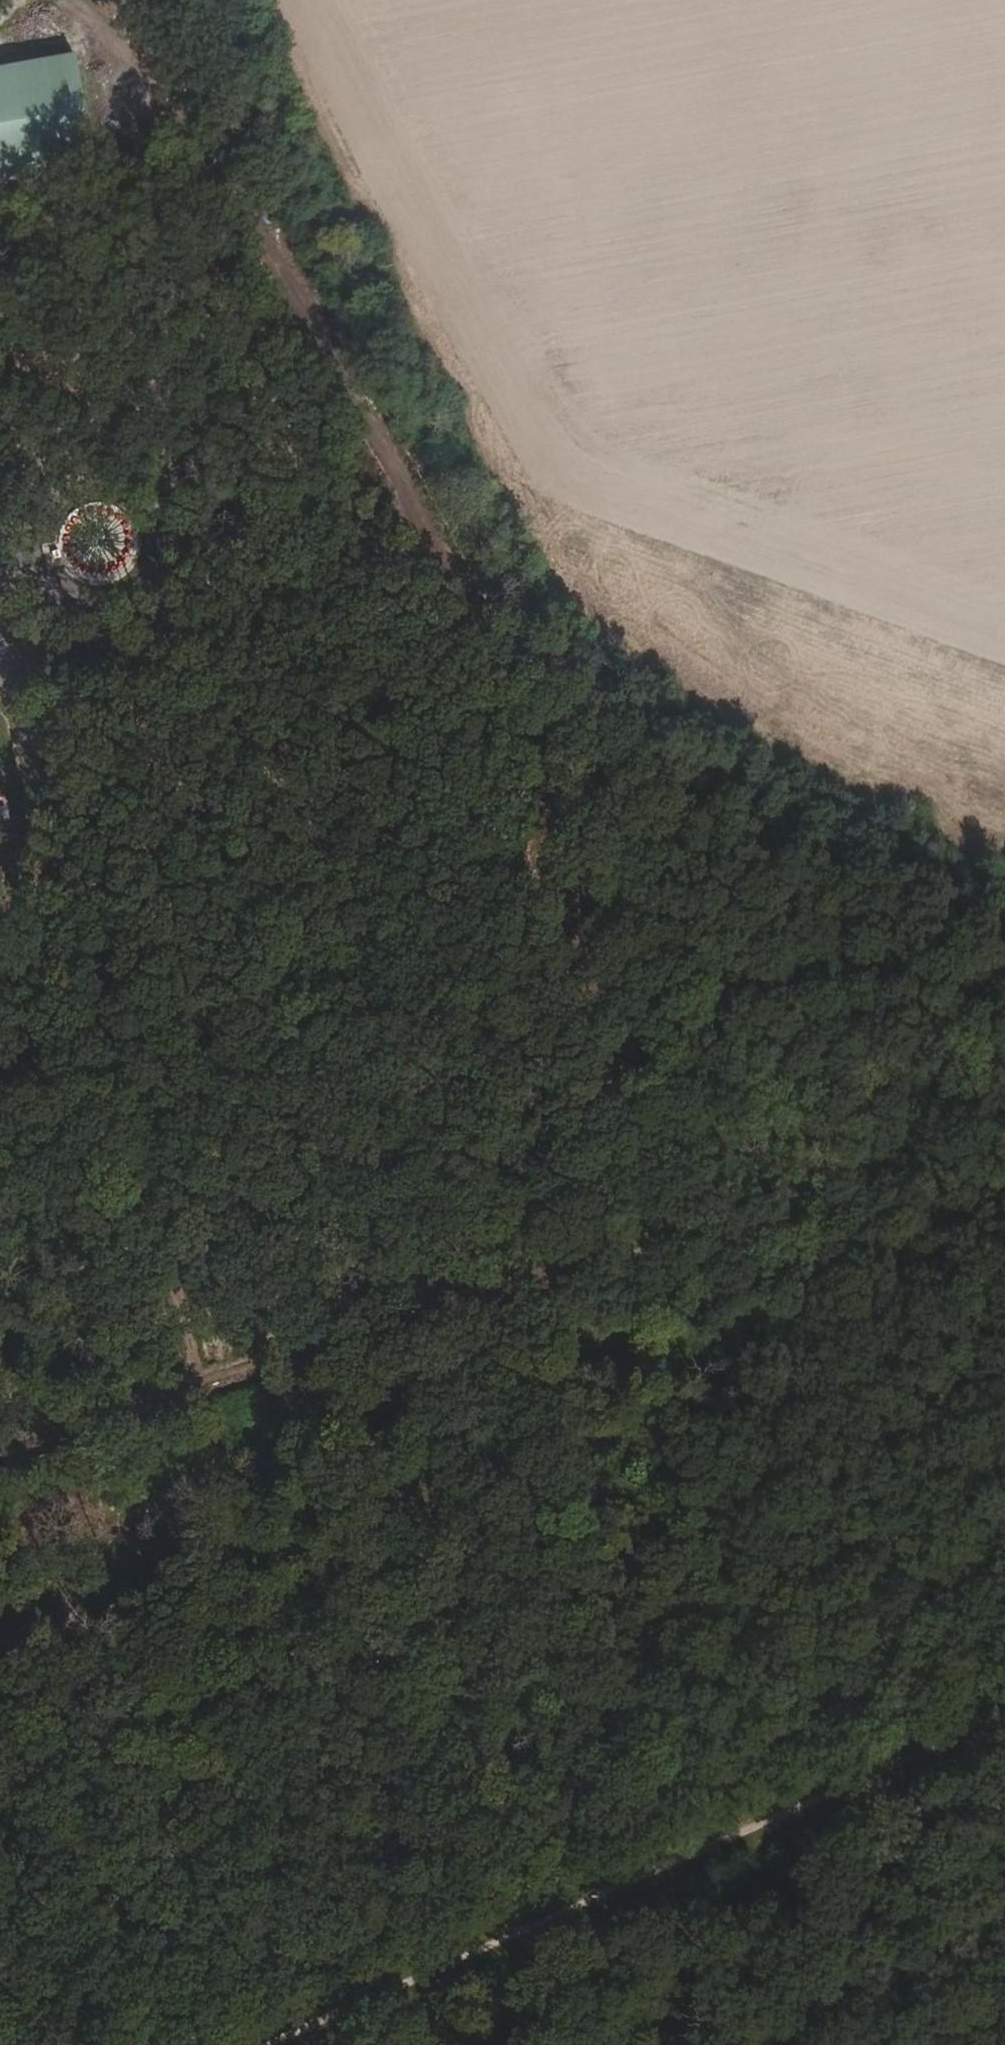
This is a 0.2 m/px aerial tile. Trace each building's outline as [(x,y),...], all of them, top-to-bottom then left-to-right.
[(0,66),(0,193),(92,176),(70,53),(0,66)]
